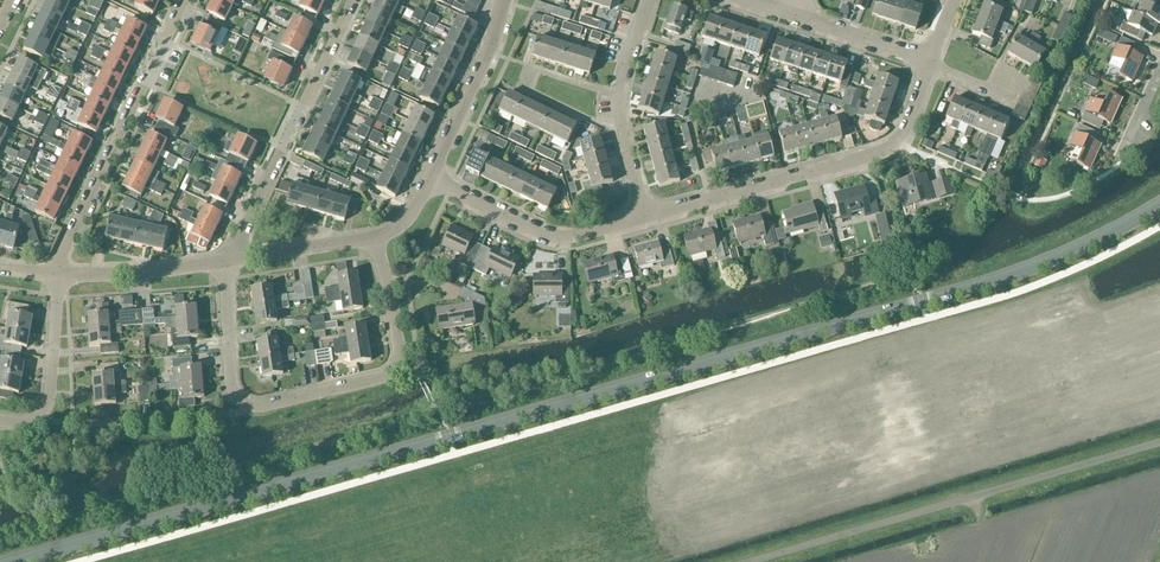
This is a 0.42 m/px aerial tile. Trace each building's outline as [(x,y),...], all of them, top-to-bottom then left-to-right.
[(68,5),(57,0),(48,0),(43,10),(62,19),(68,5)] [(99,0),(92,0),(89,8),(100,13),(104,3),(99,0)] [(156,0),(138,0),(135,6),(153,15),(159,2),(156,0)] [(231,8),(215,0),(213,0),(207,13),(225,22),(231,8)] [(324,2),(319,0),(303,0),(299,7),(318,16),(324,2)] [(373,10),(391,19),(398,6),(386,0),(378,0),(373,10)] [(480,5),(469,0),(467,0),(465,6),(477,11),(480,5)] [(595,6),(609,10),(613,0),(597,0),(595,6)] [(856,8),(865,11),(869,0),(859,0),(856,8)] [(893,1),(888,0),(877,0),(872,16),(886,21),(893,1)] [(1027,0),(1018,0),(1015,8),(1023,11),(1027,0)] [(1023,12),(1032,15),(1037,1),(1035,0),(1028,0),(1023,12)] [(1157,24),(1159,26),(1159,10),(1155,8),(1158,1),(1155,0),(1138,0),(1137,2),(1141,4),(1136,15),(1157,24)] [(886,21),(901,26),(907,6),(893,1),(886,21)] [(462,12),(464,7),(454,2),(451,7),(462,12)] [(983,5),(978,19),(1006,31),(1008,26),(998,22),(1002,12),(983,5)] [(474,18),(477,11),(465,6),(464,7),(462,12),(474,18)] [(687,11),(673,6),(668,23),(666,22),(664,30),(678,35),(680,31),(684,20),(690,23),(693,14),(687,12),(687,11)] [(907,6),(901,26),(915,30),(917,25),(926,28),(931,13),(922,10),(921,11),(907,6)] [(560,18),(562,10),(553,7),(550,15),(560,18)] [(98,13),(88,8),(86,14),(95,18),(98,13)] [(416,8),(413,13),(423,18),(426,12),(416,8)] [(55,33),(62,19),(43,10),(37,24),(55,33)] [(366,24),(385,33),(391,19),(373,10),(366,24)] [(562,10),(560,18),(569,21),(572,13),(562,10)] [(288,16),(277,11),(275,17),(285,22),(288,16)] [(421,23),(423,18),(413,13),(411,18),(421,23)] [(1064,13),(1058,27),(1067,30),(1073,17),(1064,13)] [(1152,37),(1157,24),(1136,15),(1132,13),(1127,25),(1123,23),(1118,32),(1142,42),(1145,34),(1152,37)] [(429,14),(426,19),(436,24),(439,19),(429,14)] [(579,24),(588,27),(590,19),(581,16),(579,24)] [(451,31),(471,40),(477,27),(458,17),(451,31)] [(554,20),(544,17),(542,24),(551,27),(554,20)] [(702,38),(717,43),(723,23),(709,18),(702,38)] [(244,23),(234,19),(231,24),(241,29),(244,23)] [(294,19),(287,33),(306,41),(312,27),(294,19)] [(434,29),(436,24),(426,19),(424,25),(434,29)] [(590,19),(588,27),(598,30),(600,22),(590,19)] [(1006,31),(978,19),(972,34),(981,37),(978,45),(989,50),(993,42),(991,41),(994,31),(1004,35),(1006,31)] [(106,25),(116,30),(122,33),(140,42),(146,28),(128,20),(124,28),(108,20),(106,25)] [(81,22),(79,27),(89,32),(91,27),(81,22)] [(222,28),(219,27),(209,22),(205,30),(200,27),(192,43),(211,52),(222,28)] [(243,36),(250,38),(255,25),(248,22),(243,36)] [(571,33),(573,25),(563,22),(561,30),(571,33)] [(731,48),(737,27),(723,23),(717,43),(731,48)] [(49,46),(55,33),(37,24),(30,37),(49,46)] [(366,24),(360,37),(379,46),(385,33),(366,24)] [(113,35),(116,30),(106,25),(103,30),(113,35)] [(573,25),(571,33),(580,36),(583,29),(573,25)] [(89,32),(79,27),(77,33),(87,37),(89,32)] [(731,48),(744,52),(751,32),(737,27),(731,48)] [(1067,30),(1058,27),(1052,40),(1061,44),(1067,30)] [(267,33),(262,44),(291,58),(294,53),(299,55),(306,41),(287,33),(281,30),(277,38),(267,33)] [(445,45),(464,54),(471,40),(451,31),(445,45)] [(602,35),(592,32),(590,39),(600,42),(602,35)] [(751,32),(744,52),(759,57),(766,37),(751,32)] [(116,46),(134,55),(140,42),(122,33),(116,46)] [(1007,54),(1021,62),(1036,36),(1032,33),(1026,42),(1017,37),(1007,54)] [(403,35),(400,40),(410,45),(413,39),(403,35)] [(1041,38),(1036,36),(1021,62),(1035,70),(1044,53),(1035,47),(1041,38)] [(42,60),(49,46),(30,37),(24,51),(42,60)] [(360,37),(354,51),(372,60),(379,46),(360,37)] [(531,57),(546,62),(552,42),(538,37),(531,57)] [(1131,83),(1143,57),(1136,55),(1140,46),(1121,38),(1111,59),(1124,65),(1118,77),(1131,83)] [(242,55),(248,42),(240,39),(234,51),(242,55)] [(408,50),(410,45),(400,40),(398,45),(408,50)] [(770,61),(784,65),(791,45),(777,40),(770,61)] [(416,41),(414,46),(423,51),(426,45),(416,41)] [(690,46),(675,41),(673,49),(688,54),(690,46)] [(546,62),(560,66),(566,47),(552,42),(546,62)] [(438,58),(458,67),(464,54),(445,45),(438,58)] [(784,65),(798,70),(805,50),(791,45),(784,65)] [(96,46),(93,52),(103,56),(105,51),(96,46)] [(109,59),(130,69),(136,56),(134,55),(116,46),(109,59)] [(421,56),(423,51),(414,46),(411,52),(421,56)] [(560,66),(575,71),(581,51),(566,47),(560,66)] [(69,49),(66,54),(76,59),(79,54),(69,49)] [(812,75),(819,54),(805,50),(798,70),(812,75)] [(372,60),(354,51),(347,65),(366,73),(372,60)] [(595,56),(581,51),(575,71),(589,75),(595,56)] [(103,56),(93,52),(91,57),(100,61),(103,56)] [(265,78),(284,87),(292,71),(287,68),(290,61),(272,52),(267,60),(273,63),(265,78)] [(656,53),(652,67),(672,74),(676,59),(656,53)] [(76,59),(66,54),(64,59),(74,64),(76,59)] [(410,54),(407,59),(413,62),(415,57),(410,54)] [(812,75),(826,79),(833,59),(819,54),(812,75)] [(709,65),(712,59),(703,56),(701,62),(709,65)] [(432,72),(451,81),(458,67),(438,58),(432,72)] [(20,59),(13,73),(31,82),(38,68),(20,59)] [(103,72),(121,81),(124,82),(130,69),(109,59),(103,72)] [(712,59),(709,65),(718,68),(720,62),(712,59)] [(833,59),(826,79),(841,84),(842,80),(847,64),(833,59)] [(390,62),(388,67),(398,71),(400,66),(390,62)] [(738,71),(740,65),(731,62),(729,68),(738,71)] [(706,79),(710,66),(703,63),(699,76),(706,79)] [(740,65),(738,71),(748,74),(750,68),(740,65)] [(706,79),(713,81),(717,68),(710,66),(706,79)] [(395,77),(398,71),(388,67),(385,72),(395,77)] [(667,88),(672,74),(652,67),(647,81),(667,88)] [(403,68),(401,73),(410,78),(413,73),(403,68)] [(720,83),(724,70),(717,68),(713,81),(720,83)] [(688,79),(695,81),(698,72),(691,70),(688,79)] [(726,85),(731,72),(724,70),(720,83),(726,85)] [(97,86),(115,94),(121,81),(103,72),(97,86)] [(425,85),(445,94),(451,81),(432,72),(425,85)] [(733,87),(737,74),(731,72),(726,85),(733,87)] [(31,82),(13,73),(6,87),(25,95),(31,82)] [(83,73),(80,78),(90,83),(92,77),(83,73)] [(336,87),(355,95),(361,82),(343,73),(336,87)] [(408,83),(410,78),(401,73),(398,78),(408,83)] [(851,83),(858,85),(861,76),(855,74),(851,83)] [(873,90),(894,97),(898,83),(878,76),(873,90)] [(97,86),(90,83),(80,78),(78,83),(94,91),(90,99),(108,108),(115,94),(97,86)] [(777,87),(779,81),(770,78),(768,84),(777,87)] [(695,81),(688,79),(686,88),(692,90),(695,81)] [(1029,79),(1026,85),(1038,91),(1042,85),(1029,79)] [(841,84),(840,87),(846,89),(848,82),(842,80),(841,84)] [(667,88),(647,81),(643,95),(663,102),(667,88)] [(779,81),(777,87),(786,90),(788,84),(779,81)] [(49,90),(59,95),(61,90),(51,85),(49,90)] [(419,99),(438,108),(445,94),(425,85),(419,99)] [(1023,92),(1035,98),(1038,91),(1026,85),(1023,92)] [(25,95),(6,87),(0,100),(18,109),(25,95)] [(330,100),(349,109),(348,110),(355,113),(361,99),(355,95),(336,87),(330,100)] [(796,94),(805,97),(807,91),(798,88),(796,94)] [(850,88),(847,97),(853,99),(856,90),(850,88)] [(56,100),(59,95),(49,90),(47,96),(56,100)] [(894,97),(873,90),(869,104),(889,111),(894,97)] [(816,94),(807,91),(805,97),(814,100),(816,94)] [(779,99),(788,102),(790,95),(781,92),(779,99)] [(1023,92),(1020,98),(1032,104),(1035,98),(1023,92)] [(513,118),(522,99),(508,93),(500,111),(513,118)] [(1110,124),(1121,99),(1108,93),(1103,105),(1091,100),(1081,121),(1100,130),(1104,121),(1110,124)] [(663,102),(643,95),(638,110),(658,116),(663,102)] [(799,99),(790,95),(788,102),(797,105),(799,99)] [(821,102),(830,105),(832,99),(823,96),(821,102)] [(373,98),(370,103),(380,108),(383,102),(373,98)] [(683,98),(680,107),(686,109),(689,100),(683,98)] [(960,124),(968,104),(954,98),(946,118),(953,121),(950,129),(957,131),(960,124)] [(1024,121),(1029,111),(1032,104),(1020,98),(1012,115),(1024,121)] [(70,99),(68,104),(78,109),(80,104),(70,99)] [(108,108),(90,99),(84,112),(102,121),(108,108)] [(522,99),(513,118),(527,124),(536,106),(522,99)] [(842,102),(832,99),(830,105),(840,108),(842,102)] [(0,100),(0,117),(12,123),(18,109),(0,100)] [(342,123),(348,110),(349,109),(330,100),(324,114),(342,123)] [(745,107),(746,114),(748,121),(767,116),(763,102),(745,107)] [(818,105),(808,102),(807,108),(816,111),(818,105)] [(378,113),(380,108),(370,103),(368,108),(378,113)] [(78,109),(68,104),(66,109),(75,114),(78,109)] [(174,128),(182,112),(163,104),(156,119),(161,122),(157,129),(176,138),(180,130),(174,128)] [(386,104),(383,109),(393,114),(395,109),(386,104)] [(842,139),(836,118),(828,120),(826,113),(830,112),(828,105),(825,105),(825,104),(817,106),(819,114),(821,122),(827,143),(842,139)] [(889,111),(869,104),(866,112),(858,109),(856,116),(870,121),(869,126),(869,129),(871,131),(876,133),(879,132),(881,130),(883,125),(884,125),(889,111)] [(982,110),(968,104),(960,124),(973,130),(982,110)] [(536,106),(527,124),(540,131),(549,113),(536,106)] [(408,121),(427,130),(434,116),(415,107),(408,121)] [(683,118),(686,109),(680,107),(677,116),(683,118)] [(737,116),(746,114),(745,107),(735,110),(737,116)] [(391,119),(393,114),(383,109),(381,114),(391,119)] [(995,116),(982,110),(973,130),(987,135),(995,116)] [(39,112),(36,117),(46,122),(49,117),(39,112)] [(102,121),(84,112),(77,125),(96,134),(102,121)] [(716,115),(718,121),(727,119),(726,112),(716,115)] [(549,113),(540,131),(554,137),(563,119),(549,113)] [(317,127),(336,136),(342,123),(324,114),(317,127)] [(718,121),(716,115),(707,118),(709,124),(718,121)] [(1009,122),(995,116),(987,135),(1001,141),(1009,122)] [(44,127),(46,122),(36,117),(34,122),(44,127)] [(563,119),(554,137),(567,144),(576,126),(563,119)] [(402,135),(421,144),(427,130),(408,121),(402,135)] [(827,143),(821,122),(807,126),(813,147),(827,143)] [(499,135),(502,128),(493,124),(490,131),(499,135)] [(643,130),(647,145),(668,139),(664,124),(643,130)] [(680,126),(682,135),(689,133),(686,124),(680,126)] [(360,125),(358,130),(368,134),(370,129),(360,125)] [(1089,170),(1101,145),(1094,142),(1098,134),(1079,125),(1069,146),(1082,152),(1076,164),(1089,170)] [(308,140),(329,150),(336,136),(317,127),(314,126),(308,140)] [(813,147),(807,126),(793,130),(799,151),(813,147)] [(365,140),(368,134),(358,130),(355,135),(365,140)] [(784,155),(799,151),(793,130),(778,134),(784,155)] [(373,131),(371,136),(380,140),(383,135),(373,131)] [(752,135),(754,141),(759,161),(774,157),(767,131),(752,135)] [(74,133),(67,147),(85,156),(92,142),(74,133)] [(508,140),(517,144),(520,137),(511,133),(508,140)] [(691,143),(689,133),(682,135),(685,144),(691,143)] [(54,134),(51,139),(61,144),(63,139),(54,134)] [(148,134),(142,148),(160,156),(166,143),(148,134)] [(395,148),(415,157),(417,152),(420,153),(424,145),(421,144),(402,135),(395,148)] [(486,142),(495,146),(498,139),(489,135),(486,142)] [(848,152),(854,151),(851,135),(844,137),(848,152)] [(378,146),(380,140),(371,136),(368,141),(378,146)] [(759,161),(754,141),(747,143),(745,136),(737,137),(739,145),(745,165),(759,161)] [(520,137),(517,144),(526,149),(529,142),(520,137)] [(61,144),(51,139),(49,144),(59,149),(61,144)] [(239,169),(239,168),(243,161),(248,163),(255,147),(237,139),(234,144),(229,142),(224,152),(229,154),(226,162),(239,169)] [(507,143),(498,139),(495,146),(504,150),(507,143)] [(668,139),(647,145),(651,159),(672,153),(668,139)] [(329,150),(308,140),(302,153),(304,154),(304,155),(323,163),(329,150)] [(584,160),(605,154),(601,140),(580,145),(584,160)] [(745,165),(739,145),(725,148),(731,169),(745,165)] [(544,157),(547,150),(538,146),(535,153),(544,157)] [(61,160),(79,169),(85,156),(67,147),(61,160)] [(513,155),(522,159),(525,152),(516,147),(513,155)] [(937,153),(946,157),(948,151),(939,147),(937,153)] [(21,148),(19,153),(29,158),(31,153),(21,148)] [(142,148),(136,161),(154,170),(160,156),(142,148)] [(389,161),(408,170),(411,172),(415,163),(412,162),(415,157),(395,148),(389,161)] [(716,173),(731,169),(725,148),(711,152),(710,149),(702,151),(706,164),(713,162),(716,173)] [(547,150),(544,157),(553,162),(556,155),(547,150)] [(957,154),(948,151),(946,157),(955,160),(957,154)] [(347,152),(345,157),(354,161),(357,156),(347,152)] [(525,152),(522,159),(531,164),(534,156),(525,152)] [(562,162),(569,162),(573,155),(567,152),(562,162)] [(688,154),(690,163),(696,162),(694,152),(688,154)] [(27,163),(29,158),(19,153),(16,158),(27,163)] [(466,171),(480,178),(488,159),(475,153),(466,171)] [(672,153),(651,159),(655,173),(676,167),(672,153)] [(588,174),(609,168),(605,154),(584,160),(588,174)] [(166,160),(176,165),(179,159),(169,155),(166,160)] [(352,167),(354,161),(345,157),(342,162),(352,167)] [(360,158),(358,163),(368,168),(370,162),(360,158)] [(964,164),(973,168),(975,162),(966,158),(964,164)] [(488,159),(480,178),(493,184),(502,166),(488,159)] [(41,160),(38,165),(48,170),(51,165),(41,160)] [(54,173),(73,182),(79,169),(61,160),(55,173),(54,173)] [(174,170),(176,165),(166,160),(164,165),(174,170)] [(136,161),(129,174),(163,191),(166,185),(150,178),(154,170),(136,161)] [(216,166),(206,161),(204,167),(214,171),(216,166)] [(312,171),(315,165),(305,161),(302,166),(312,171)] [(389,161),(382,175),(402,184),(408,171),(389,161)] [(549,172),(552,165),(543,161),(540,168),(549,172)] [(569,162),(562,162),(565,173),(571,171),(569,162)] [(699,171),(696,162),(690,163),(693,173),(699,171)] [(984,166),(975,162),(973,168),(982,172),(984,166)] [(365,173),(368,168),(358,163),(355,168),(365,173)] [(52,179),(48,186),(66,195),(73,182),(54,173),(55,173),(48,170),(38,165),(36,171),(52,179)] [(324,170),(315,165),(312,171),(322,175),(324,170)] [(552,165),(549,172),(557,176),(561,169),(552,165)] [(502,166),(493,184),(507,191),(516,172),(502,166)] [(676,167),(655,173),(659,188),(680,182),(676,167)] [(586,200),(601,196),(603,195),(601,186),(613,183),(609,168),(588,174),(590,183),(582,185),(586,200)] [(216,183),(234,191),(241,177),(223,169),(216,183)] [(529,179),(516,172),(507,191),(520,197),(529,179)] [(161,196),(163,191),(129,174),(123,188),(141,197),(145,188),(161,196)] [(329,180),(339,184),(342,179),(332,174),(329,180)] [(365,190),(369,181),(354,174),(350,182),(365,190)] [(6,180),(16,185),(18,180),(9,175),(6,180)] [(402,184),(382,175),(376,189),(395,198),(402,184)] [(925,175),(896,183),(903,208),(932,200),(925,175)] [(953,194),(949,178),(948,178),(949,180),(936,183),(940,198),(953,194)] [(342,179),(339,184),(349,189),(351,183),(342,179)] [(529,179),(520,197),(534,204),(543,185),(529,179)] [(16,185),(6,180),(4,185),(13,190),(16,185)] [(303,180),(301,187),(292,185),(286,204),(301,209),(307,189),(309,182),(303,180)] [(206,187),(196,183),(194,189),(203,193),(206,187)] [(234,191),(216,183),(210,197),(228,205),(234,191)] [(568,185),(571,194),(577,192),(574,183),(568,185)] [(556,192),(543,185),(534,204),(547,210),(556,192)] [(28,186),(26,192),(35,196),(38,191),(28,186)] [(42,199),(62,209),(69,196),(66,195),(48,186),(42,199)] [(864,187),(834,195),(841,220),(851,217),(849,212),(863,208),(865,217),(878,213),(875,201),(868,203),(864,187)] [(35,196),(26,192),(19,188),(15,197),(22,200),(23,197),(39,204),(35,213),(53,222),(54,221),(56,222),(62,209),(42,199),(35,196)] [(367,195),(379,201),(382,194),(370,188),(367,195)] [(301,209),(315,213),(321,193),(307,189),(301,209)] [(315,213),(330,217),(336,197),(321,193),(315,213)] [(122,207),(127,210),(132,200),(127,197),(122,207)] [(350,201),(336,197),(330,217),(345,221),(347,212),(354,214),(358,200),(351,198),(350,201)] [(137,203),(132,200),(127,210),(132,212),(137,203)] [(792,211),(783,214),(789,235),(818,227),(820,233),(828,231),(823,215),(816,217),(812,203),(792,209),(792,211)] [(198,222),(216,231),(222,217),(204,208),(198,222)] [(184,209),(181,214),(192,219),(194,214),(184,209)] [(149,220),(154,223),(159,213),(154,211),(149,220)] [(164,216),(159,213),(154,223),(159,225),(164,216)] [(216,231),(198,222),(192,219),(181,214),(179,219),(195,227),(191,235),(189,234),(186,241),(198,247),(201,240),(209,244),(216,231)] [(5,224),(0,241),(0,246),(13,250),(19,228),(10,226),(13,217),(6,215),(4,224),(5,224)] [(26,232),(34,229),(29,215),(21,218),(26,232)] [(757,215),(757,216),(757,218),(735,224),(734,222),(740,244),(740,242),(762,236),(765,247),(774,244),(767,219),(759,221),(757,215)] [(888,228),(886,216),(878,218),(881,230),(888,228)] [(105,238),(120,241),(124,222),(110,219),(105,238)] [(120,241),(134,245),(139,225),(124,222),(120,241)] [(134,245),(149,248),(153,228),(139,225),(134,245)] [(459,263),(471,269),(482,246),(471,241),(474,236),(473,236),(472,238),(452,228),(453,226),(452,226),(442,247),(443,245),(463,255),(459,263)] [(167,232),(153,228),(149,248),(163,251),(167,232)] [(708,229),(708,231),(686,237),(685,235),(691,258),(692,258),(693,263),(707,259),(705,252),(713,250),(716,260),(725,258),(718,232),(710,234),(708,229)] [(658,242),(634,249),(639,268),(659,262),(661,269),(674,266),(670,250),(661,253),(658,242)] [(494,252),(482,246),(471,269),(486,276),(489,268),(508,277),(507,279),(508,279),(518,258),(518,257),(517,259),(496,249),(497,247),(496,247),(494,252)] [(585,264),(585,262),(584,262),(590,284),(591,284),(590,282),(613,276),(614,283),(626,280),(620,260),(612,263),(610,255),(609,255),(610,257),(585,264)] [(345,264),(337,265),(338,274),(346,273),(345,264)] [(326,296),(360,292),(357,274),(337,277),(338,286),(325,289),(326,296)] [(560,274),(559,274),(559,276),(536,276),(536,274),(535,274),(535,297),(536,297),(536,295),(556,295),(556,303),(559,303),(566,303),(569,303),(568,280),(560,280),(560,274)] [(304,285),(306,299),(306,300),(314,298),(312,284),(304,285)] [(306,299),(304,285),(296,286),(297,294),(273,297),(272,287),(251,290),(254,308),(288,302),(306,299)] [(463,301),(464,305),(438,310),(438,308),(437,308),(441,331),(473,326),(470,308),(485,305),(484,298),(462,288),(457,299),(463,301)] [(360,292),(326,296),(327,303),(341,301),(342,312),(363,309),(360,292)] [(183,295),(174,296),(175,305),(184,304),(183,295)] [(6,329),(30,333),(32,318),(27,317),(29,307),(6,302),(3,319),(8,320),(6,329)] [(288,302),(254,308),(257,325),(277,322),(275,310),(289,308),(288,302)] [(143,325),(142,310),(120,312),(121,321),(110,322),(109,313),(108,313),(108,304),(97,305),(97,314),(87,315),(89,330),(121,328),(121,327),(143,325)] [(154,309),(142,310),(143,325),(143,326),(155,325),(165,324),(198,321),(197,306),(175,308),(176,317),(155,319),(154,309)] [(324,316),(309,318),(311,325),(325,323),(324,316)] [(311,325),(309,318),(309,317),(292,320),(293,328),(310,325),(311,325)] [(198,321),(165,324),(166,330),(171,330),(173,348),(191,347),(190,338),(199,338),(198,321)] [(336,322),(325,324),(326,331),(337,329),(336,322)] [(325,323),(311,325),(310,325),(311,333),(326,331),(325,324),(325,323)] [(334,348),(368,344),(365,326),(345,329),(346,339),(333,341),(334,348)] [(122,334),(121,328),(89,330),(90,346),(100,345),(101,354),(119,353),(118,343),(111,344),(111,335),(122,334)] [(0,337),(0,351),(20,355),(22,347),(27,348),(30,333),(6,329),(5,337),(0,336),(0,337)] [(257,342),(260,360),(294,354),(293,348),(279,350),(277,339),(276,333),(265,335),(266,341),(257,342)] [(368,344),(334,348),(335,356),(349,354),(350,364),(371,361),(368,344)] [(314,352),(316,366),(330,364),(328,349),(314,351),(314,352)] [(21,379),(24,363),(19,363),(20,355),(0,351),(0,375),(21,379)] [(316,366),(314,352),(304,353),(306,367),(316,366)] [(295,361),(294,354),(260,360),(263,378),(283,374),(281,363),(295,361)] [(170,384),(203,381),(202,366),(192,367),(192,358),(172,360),(173,369),(173,378),(170,378),(170,384)] [(92,374),(93,390),(126,387),(126,381),(114,382),(113,373),(119,373),(119,363),(101,365),(101,374),(92,374)] [(19,394),(21,379),(0,375),(0,398),(12,400),(13,393),(19,394)] [(157,385),(148,386),(149,393),(157,392),(182,389),(183,399),(179,399),(179,408),(195,407),(194,398),(204,398),(203,381),(170,384),(171,384),(157,385)] [(149,401),(148,386),(139,387),(140,402),(149,401)] [(126,387),(93,390),(95,406),(116,404),(115,395),(127,394),(126,387)]
